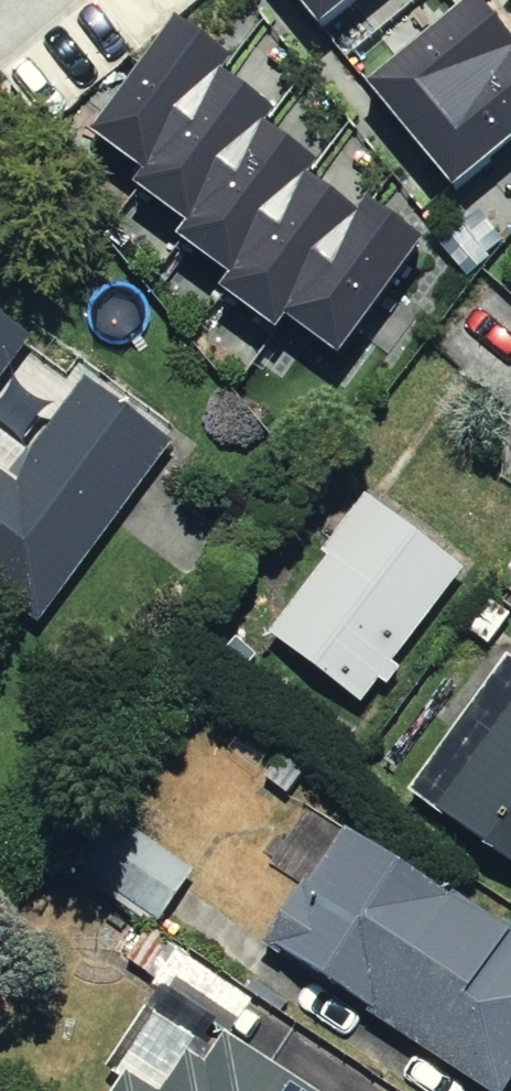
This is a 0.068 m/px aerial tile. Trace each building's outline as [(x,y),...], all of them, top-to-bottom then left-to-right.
[(327,41),(376,0),(293,0),(327,41)] [(483,14),(376,102),(460,205),(510,163),(510,47),(483,14)] [(241,77),(185,38),(100,152),(153,189),(142,203),(195,242),(185,256),(238,294),(228,307),(285,349),(294,336),(345,373),(431,258),(375,218),(368,229),(317,194),(327,180),(275,142),(284,129),(231,90),(241,77)] [(104,434),(0,361),(0,581),(104,434)] [(446,554),(343,489),(249,638),(352,703),(446,554)] [(499,649),(389,801),(510,889),(510,658),(499,649)] [(185,864),(82,789),(38,850),(142,924),(185,864)] [(342,815),(260,940),(489,1090),(503,1090),(510,1078),(510,927),(342,815)] [(227,1030),(206,1061),(187,1049),(159,1090),(318,1090),(227,1030)] [(126,1070),(111,1090),(158,1090),(126,1070)]
